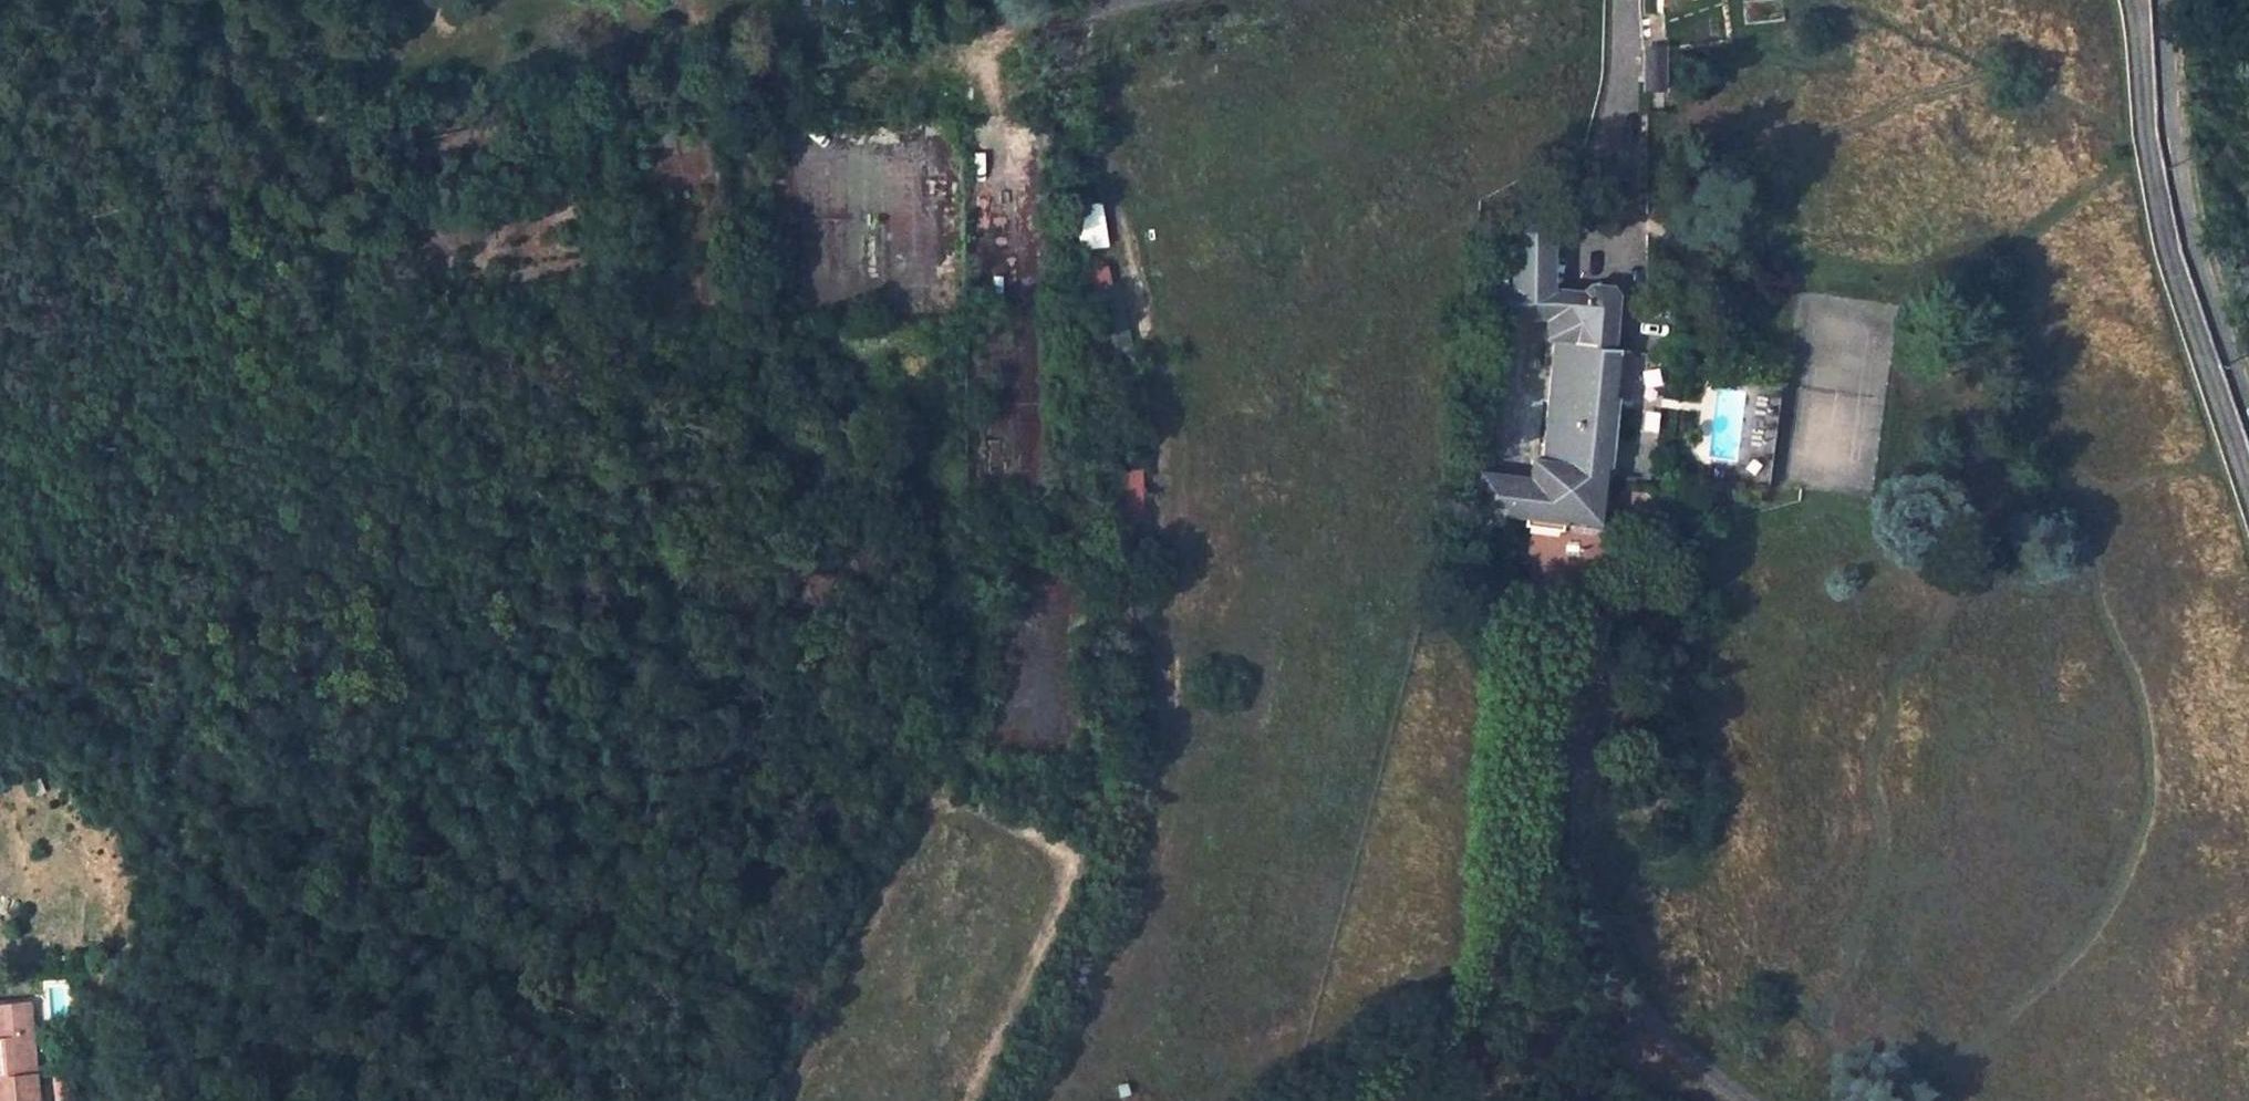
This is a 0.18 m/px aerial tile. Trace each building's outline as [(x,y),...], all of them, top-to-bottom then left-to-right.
[(1643,89),(1662,89),(1662,48),(1642,48),(1643,89)] [(1552,226),(1511,229),(1511,288),(1499,288),(1498,330),(1495,355),(1496,356),(1494,375),(1505,376),(1506,355),(1510,355),(1512,318),(1547,319),(1544,339),(1555,341),(1543,462),(1532,462),(1530,480),(1484,475),(1480,509),(1599,526),(1618,349),(1609,347),(1616,290),(1613,285),(1588,282),(1580,292),(1551,291),(1552,226)] [(1104,286),(1086,292),(1095,315),(1112,309),(1104,286)] [(1138,508),(1137,470),(1112,471),(1113,509),(1138,508)] [(41,1073),(35,1001),(0,1004),(0,1077),(41,1073)] [(41,1073),(0,1077),(0,1100),(43,1100),(41,1073)]
